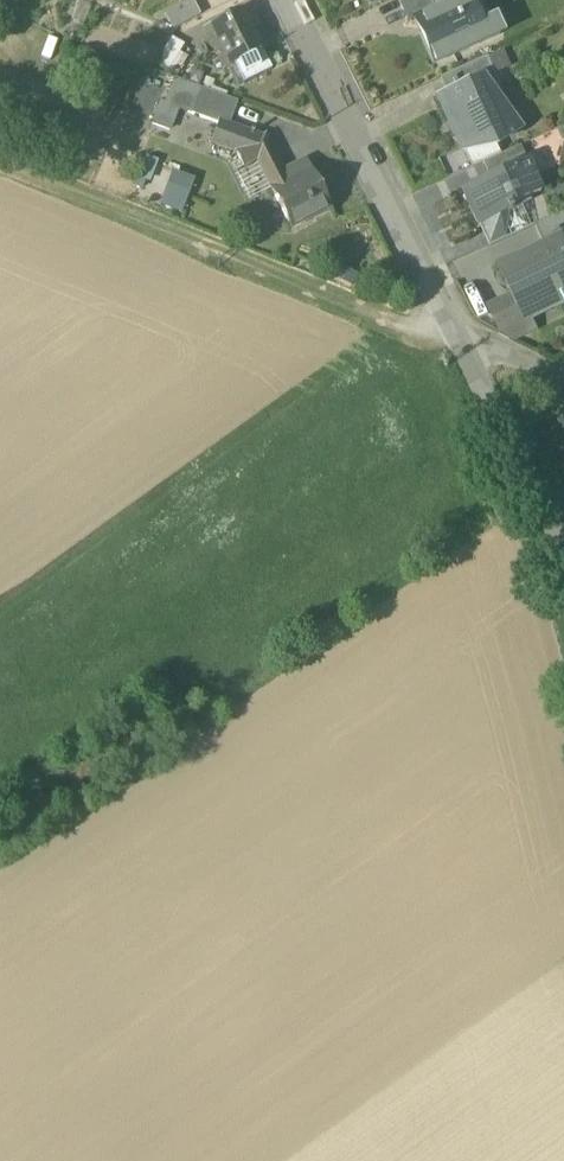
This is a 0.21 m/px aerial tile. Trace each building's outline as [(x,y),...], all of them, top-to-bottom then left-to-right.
[(172,30),(200,16),(192,0),(181,0),(171,5),(162,10),(172,30)] [(408,24),(414,21),(420,18),(419,16),(433,10),(428,0),(397,0),(408,24)] [(434,64),(487,40),(480,24),(469,0),(454,0),(433,10),(419,16),(420,18),(414,21),(434,64)] [(433,10),(454,0),(428,0),(433,10)] [(223,70),(234,65),(261,51),(241,11),(203,30),(223,70)] [(480,24),(487,40),(504,32),(497,16),(480,24)] [(183,46),(171,38),(156,62),(168,70),(183,46)] [(271,70),(261,51),(234,65),(243,84),(271,70)] [(503,52),(487,60),(493,74),(495,76),(511,68),(503,52)] [(441,79),(447,93),(482,78),(482,79),(493,74),(487,60),(486,58),(441,79)] [(192,116),(202,89),(174,78),(164,104),(159,102),(150,125),(170,133),(178,111),(192,116)] [(466,191),(482,227),(483,226),(511,213),(514,212),(512,208),(544,194),(522,146),(498,157),(492,144),(517,133),(504,105),(496,108),(482,79),(482,78),(447,93),(438,97),(463,151),(471,169),(485,163),(492,178),(466,191)] [(190,122),(216,131),(218,125),(232,130),(241,104),(228,99),(202,89),(192,116),(190,122)] [(210,145),(234,154),(260,141),(232,130),(218,125),(216,131),(210,145)] [(263,139),(260,141),(234,154),(243,170),(254,164),(289,230),(328,209),(309,173),(297,179),(291,168),(281,173),(263,139)] [(158,162),(146,157),(137,178),(149,184),(158,162)] [(193,180),(172,172),(158,208),(180,216),(193,180)] [(547,246),(563,238),(563,239),(563,212),(537,225),(547,246)] [(488,237),(492,245),(520,233),(516,224),(511,213),(483,226),(488,237)] [(530,321),(563,305),(563,239),(563,238),(547,246),(504,267),(519,298),(530,321)] [(505,334),(519,341),(535,333),(530,321),(519,298),(494,310),(505,334)] [(554,444),(563,448),(563,420),(554,444)]
